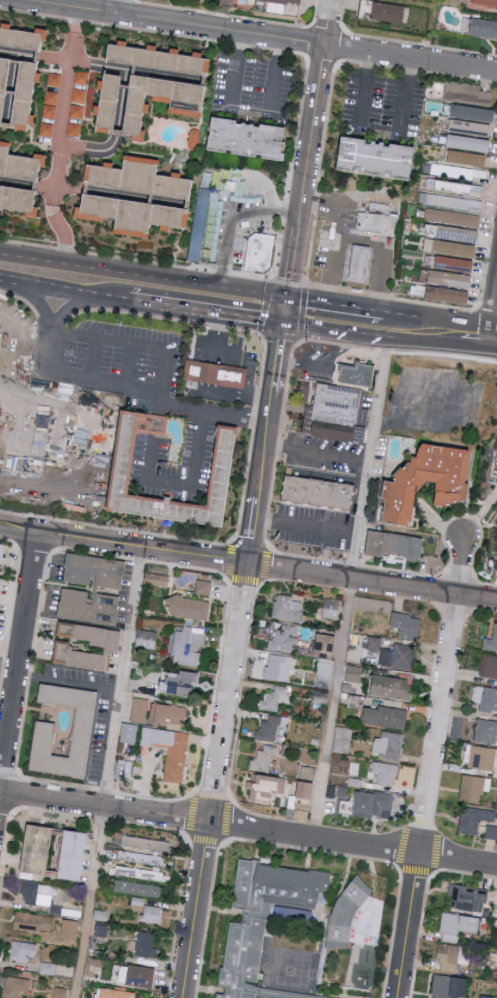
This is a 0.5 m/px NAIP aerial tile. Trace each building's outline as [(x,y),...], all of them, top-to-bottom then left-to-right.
[(403,7),(401,24),(369,20),(372,2),(403,7)] [(473,18),(471,35),(496,38),(496,21),(473,18)] [(0,29),(0,46),(39,52),(42,35),(0,29)] [(205,78),(207,60),(108,45),(106,63),(205,78)] [(1,126),(0,126),(0,60),(10,61),(1,126)] [(37,65),(27,130),(10,128),(20,63),(37,65)] [(75,83),(87,85),(89,73),(77,71),(75,83)] [(48,86),(61,87),(62,74),(49,73),(48,86)] [(121,77),(104,75),(96,131),(113,133),(121,77)] [(204,87),(132,76),(123,134),(139,137),(145,95),(171,99),(169,110),(200,114),(204,87)] [(491,94),(479,92),(480,87),(446,82),(443,101),(490,107),(491,94)] [(74,102),(85,103),(86,90),(74,89),(74,102)] [(57,119),(59,92),(46,91),(44,118),(57,119)] [(82,119),(84,106),(72,104),(70,117),(82,119)] [(493,112),(451,105),(449,117),(491,124),(493,112)] [(283,145),(281,164),(222,156),(207,153),(210,130),(212,119),(222,121),(283,129),(285,130),(283,145)] [(488,139),(490,127),(449,120),(447,132),(488,139)] [(53,136),(54,124),(42,123),(41,135),(53,136)] [(81,124),(70,123),(68,135),(80,136),(81,124)] [(489,142),(447,135),(446,147),(487,154),(489,142)] [(413,148),(410,180),(404,179),(344,171),(337,170),(341,136),(343,137),(404,146),(413,148)] [(36,183),(0,177),(0,147),(10,149),(9,156),(39,161),(36,183)] [(484,157),(444,151),(443,162),(482,168),(484,157)] [(191,182),(155,177),(157,166),(123,162),(122,171),(86,165),(83,186),(188,201),(191,182)] [(486,172),(485,179),(472,177),(471,182),(429,175),(430,163),(486,172)] [(482,188),(427,180),(426,189),(469,197),(469,194),(481,194),(482,188)] [(32,214),(0,209),(0,186),(36,192),(32,214)] [(188,209),(185,230),(149,225),(148,234),(114,229),(116,220),(79,214),(82,193),(188,209)] [(480,210),(482,203),(427,195),(426,205),(467,212),(468,208),(480,210)] [(479,218),(426,210),(424,221),(477,229),(479,218)] [(397,218),(395,238),(355,234),(357,214),(397,218)] [(477,232),(476,244),(435,238),(437,226),(477,232)] [(273,271),(275,234),(250,233),(248,270),(273,271)] [(473,259),(475,247),(433,241),(431,253),(473,259)] [(369,254),(365,283),(347,281),(352,254),(353,247),(370,249),(369,254)] [(472,262),(470,274),(434,269),(435,257),(472,262)] [(468,289),(469,277),(429,272),(427,284),(468,289)] [(467,293),(465,305),(423,299),(425,287),(467,293)] [(185,360),(204,363),(212,364),(214,364),(246,370),(245,379),(243,391),(214,386),(182,381),(183,374),(185,360)] [(356,363),(376,366),(375,375),(373,389),(346,386),(339,385),(341,375),(341,368),(346,369),(355,370),(356,363)] [(317,386),(365,392),(362,410),(368,410),(364,442),(310,435),(317,386)] [(236,429),(222,528),(105,510),(120,411),(168,418),(165,437),(134,432),(124,496),(206,508),(218,427),(236,429)] [(474,451),(426,443),(423,459),(416,458),(414,469),(405,468),(402,483),(394,481),(387,522),(416,527),(422,490),(428,491),(430,480),(442,483),(438,506),(453,509),(455,498),(470,501),(473,485),(468,484),(474,451)] [(357,503),(356,519),(352,518),(291,511),(285,510),(286,504),(288,485),(291,485),(352,493),(358,494),(357,503)] [(426,538),(372,530),(369,555),(388,557),(388,554),(423,559),(426,538)] [(8,564),(10,543),(0,542),(0,563),(8,564)] [(119,625),(123,594),(124,594),(129,561),(69,553),(65,582),(92,586),(94,574),(99,574),(95,604),(90,603),(91,592),(64,588),(60,618),(119,625)] [(486,562),(485,569),(496,571),(496,564),(486,562)] [(196,593),(211,595),(212,581),(197,580),(196,593)] [(304,603),(292,600),(293,597),(276,594),(272,618),(300,623),(304,603)] [(171,615),(208,621),(211,604),(174,597),(171,615)] [(342,601),(326,598),(322,617),(338,620),(342,601)] [(423,617),(393,613),(391,626),(400,628),(399,638),(419,641),(423,617)] [(121,654),(124,630),(61,622),(59,637),(94,641),(93,646),(108,648),(107,652),(121,654)] [(494,623),(492,639),(484,638),(482,650),(496,652),(496,623),(494,623)] [(268,639),(267,650),(296,652),(297,636),(295,636),(296,626),(278,624),(276,640),(268,639)] [(206,630),(176,627),(172,664),(202,667),(203,653),(194,652),(195,643),(204,644),(206,630)] [(136,646),(155,651),(159,633),(140,629),(136,646)] [(316,657),(334,660),(339,637),(320,633),(316,657)] [(414,670),(417,646),(395,643),(395,650),(381,648),(382,638),(368,636),(367,650),(380,651),(379,666),(414,670)] [(55,664),(109,671),(111,656),(74,651),(75,644),(58,642),(55,664)] [(292,657),(269,653),(265,678),(288,682),(292,657)] [(496,679),(496,656),(481,655),(480,678),(496,679)] [(314,684),(328,687),(333,664),(318,661),(314,684)] [(364,668),(349,665),(345,680),(360,683),(364,668)] [(199,674),(168,670),(167,682),(161,681),(159,692),(196,697),(199,674)] [(410,700),(412,679),(376,676),(374,697),(410,700)] [(33,771),(89,778),(100,691),(43,684),(41,703),(78,708),(72,758),(55,756),(59,724),(39,721),(33,771)] [(288,687),(275,685),(273,694),(264,692),(261,709),(279,712),(280,702),(286,703),(288,687)] [(496,712),(496,688),(474,686),(473,701),(480,702),(479,711),(496,712)] [(148,699),(133,698),(131,721),(146,723),(148,699)] [(185,727),(187,707),(153,703),(151,722),(185,727)] [(367,706),(365,725),(407,729),(409,710),(367,706)] [(280,716),(263,714),(259,740),(276,742),(280,716)] [(476,719),(475,742),(496,744),(496,720),(476,719)] [(138,725),(123,723),(121,743),(136,744),(138,725)] [(350,754),(352,728),(336,727),(334,752),(350,754)] [(184,784),(189,733),(144,728),(142,744),(169,748),(165,782),(184,784)] [(382,738),(375,737),(373,752),(381,752),(380,758),(401,760),(404,734),(383,731),(382,738)] [(279,746),(265,745),(264,751),(258,751),(257,760),(251,759),(251,771),(271,771),(272,755),(278,756),(279,746)] [(494,747),(467,746),(466,768),(493,770),(494,747)] [(115,779),(129,781),(132,762),(118,760),(115,779)] [(372,771),(377,772),(375,782),(395,786),(399,766),(374,761),(372,771)] [(317,769),(303,766),(301,778),(314,781),(317,769)] [(287,778),(251,774),(250,790),(285,793),(287,778)] [(484,804),(488,778),(464,774),(460,800),(484,804)] [(299,797),(313,800),(316,784),(302,781),(299,797)] [(395,796),(360,790),(356,813),(390,819),(395,796)] [(462,807),(459,833),(477,835),(479,820),(496,822),(496,811),(496,810),(462,807)] [(24,871),(49,875),(56,826),(30,823),(24,871)] [(487,825),(485,838),(496,840),(496,826),(487,825)] [(91,831),(68,828),(63,877),(86,880),(91,831)] [(121,846),(170,851),(170,841),(122,836),(121,846)] [(111,860),(164,865),(165,856),(112,850),(111,860)] [(257,995),(257,997),(219,997),(230,923),(241,924),(243,912),(231,910),(238,860),(330,873),(327,894),(318,893),(316,908),(268,901),(256,983),(244,981),(243,993),(257,995)] [(161,881),(162,872),(115,867),(115,876),(161,881)] [(348,949),(337,948),(324,949),(329,919),(338,899),(357,876),(373,892),(356,911),(351,923),(348,949)] [(19,893),(25,893),(24,903),(50,905),(52,884),(20,881),(19,893)] [(162,896),(162,884),(114,882),(114,893),(162,896)] [(487,888),(449,884),(447,908),(485,912),(487,888)] [(63,907),(36,904),(35,912),(49,913),(48,914),(62,915),(63,907)] [(162,923),(163,907),(144,905),(143,922),(162,923)] [(52,932),(54,916),(16,912),(14,928),(52,932)] [(457,942),(458,931),(479,933),(480,916),(442,913),(440,941),(457,942)] [(61,937),(77,940),(80,921),(64,918),(61,937)] [(136,955),(157,957),(158,948),(155,947),(156,932),(139,930),(136,955)] [(29,962),(29,957),(37,957),(37,942),(12,941),(11,961),(29,962)] [(439,970),(457,972),(460,945),(441,943),(439,970)] [(156,967),(115,964),(113,982),(155,986),(156,967)] [(436,973),(432,997),(454,997),(454,996),(466,997),(469,979),(436,973)] [(30,993),(31,978),(3,976),(2,997),(21,997),(21,992),(30,993)] [(104,987),(103,997),(137,997),(138,992),(104,987)]
